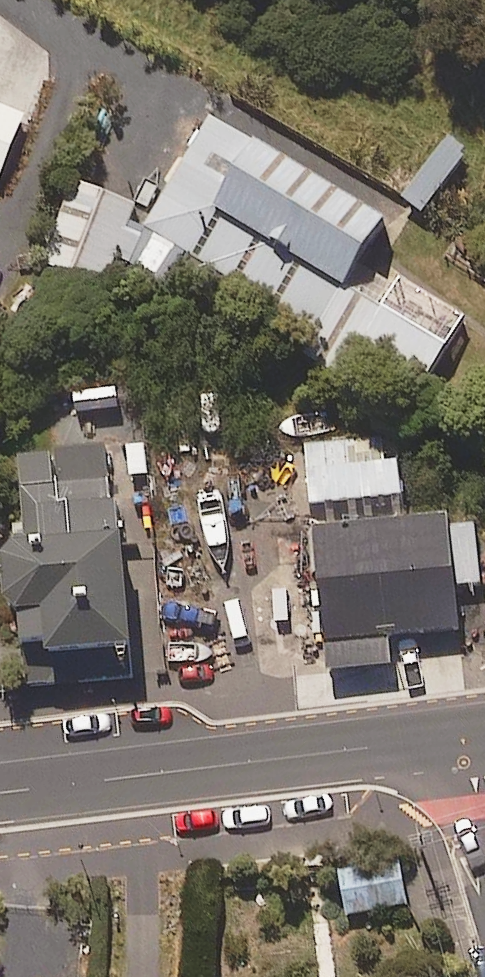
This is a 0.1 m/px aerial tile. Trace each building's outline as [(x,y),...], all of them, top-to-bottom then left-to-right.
[(327,182),(205,109),(138,220),(324,331),(312,350),(347,370),(355,357),(410,390),(440,340),(346,284),(386,217),(327,182)] [(3,187),(30,122),(0,110),(0,185),(3,187)] [(144,227),(124,220),(132,196),(74,176),(45,259),(103,279),(113,252),(133,259),(144,227)] [(313,518),(397,510),(391,439),(306,446),(313,518)] [(114,510),(109,453),(9,462),(19,571),(27,660),(61,657),(63,672),(140,665),(126,509),(114,510)] [(397,518),(312,525),(325,669),(387,663),(385,634),(454,628),(444,514),(397,518)] [(404,854),(344,854),(344,910),(404,910),(404,854)]
